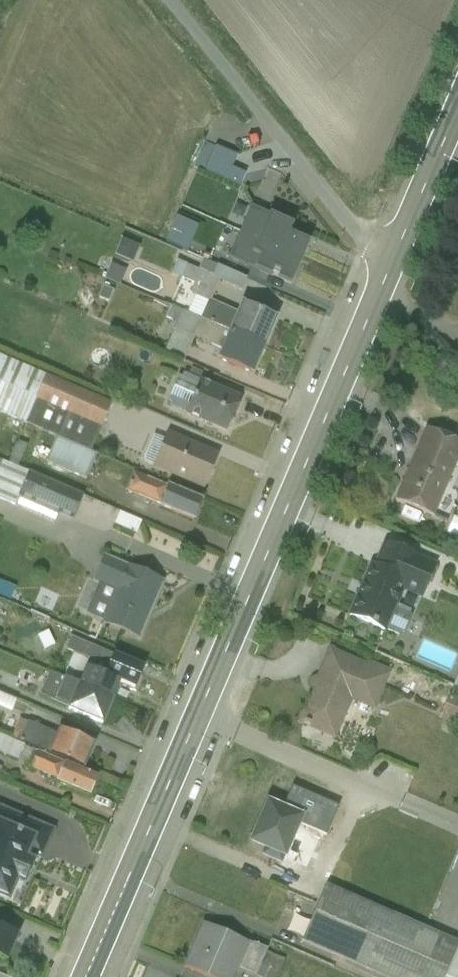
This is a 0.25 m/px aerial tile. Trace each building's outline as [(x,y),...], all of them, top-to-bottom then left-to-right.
[(238,143),(228,171),(265,185),(271,169),(257,164),(262,152),(238,143)] [(227,258),(290,285),(308,243),(289,234),(292,225),(250,207),(227,258)] [(212,251),(220,218),(198,212),(190,245),(212,251)] [(209,301),(200,321),(266,350),(279,320),(242,304),(238,314),(209,301)] [(217,360),(255,377),(266,350),(200,321),(192,339),(221,352),(217,360)] [(135,395),(0,352),(0,404),(79,430),(69,462),(110,475),(135,395)] [(165,406),(226,433),(241,399),(179,372),(165,406)] [(457,464),(457,444),(425,430),(394,501),(435,519),(457,464)] [(153,468),(204,490),(217,459),(166,438),(153,468)] [(104,498),(40,472),(43,465),(26,458),(22,467),(4,460),(0,471),(0,496),(77,526),(82,513),(96,519),(104,498)] [(123,493),(196,523),(204,503),(132,473),(123,493)] [(142,509),(136,524),(158,533),(164,518),(142,509)] [(424,602),(439,569),(376,541),(344,612),(386,631),(404,592),(424,602)] [(81,614),(140,640),(165,581),(106,555),(81,614)] [(29,597),(34,600),(39,586),(0,570),(0,590),(1,590),(0,593),(0,623),(16,630),(29,597)] [(80,686),(114,701),(121,685),(137,692),(147,668),(97,647),(80,686)] [(374,712),(390,673),(329,647),(296,724),(335,741),(351,702),(374,712)] [(7,681),(13,666),(0,661),(0,679),(7,681)] [(38,697),(104,725),(114,701),(80,686),(49,673),(38,697)] [(18,743),(86,771),(97,745),(59,729),(57,735),(26,722),(18,743)] [(27,771),(90,799),(97,782),(34,754),(27,771)] [(280,858),(284,859),(296,832),(322,843),(333,818),(302,805),(297,817),(267,804),(251,841),(264,847),(261,853),(279,861),(280,858)] [(54,827),(0,805),(0,892),(8,896),(16,877),(26,881),(37,854),(42,857),(54,827)] [(300,942),(381,976),(457,976),(457,944),(457,943),(457,942),(325,885),(300,942)] [(9,959),(20,930),(0,922),(0,955),(9,959)] [(211,976),(234,976),(249,940),(203,922),(185,966),(211,976)]
